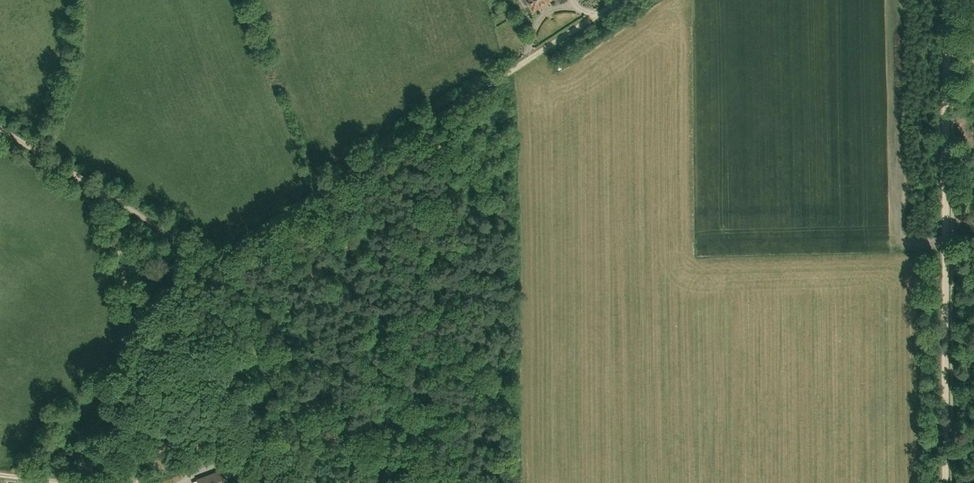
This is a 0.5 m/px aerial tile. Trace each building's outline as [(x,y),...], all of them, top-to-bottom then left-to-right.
[(524,4),(526,4),(529,3),(533,10),(549,0),(521,0),(524,4)] [(505,14),(507,20),(516,16),(514,11),(505,14)] [(200,479),(201,482),(224,482),(220,472),(200,479)]
